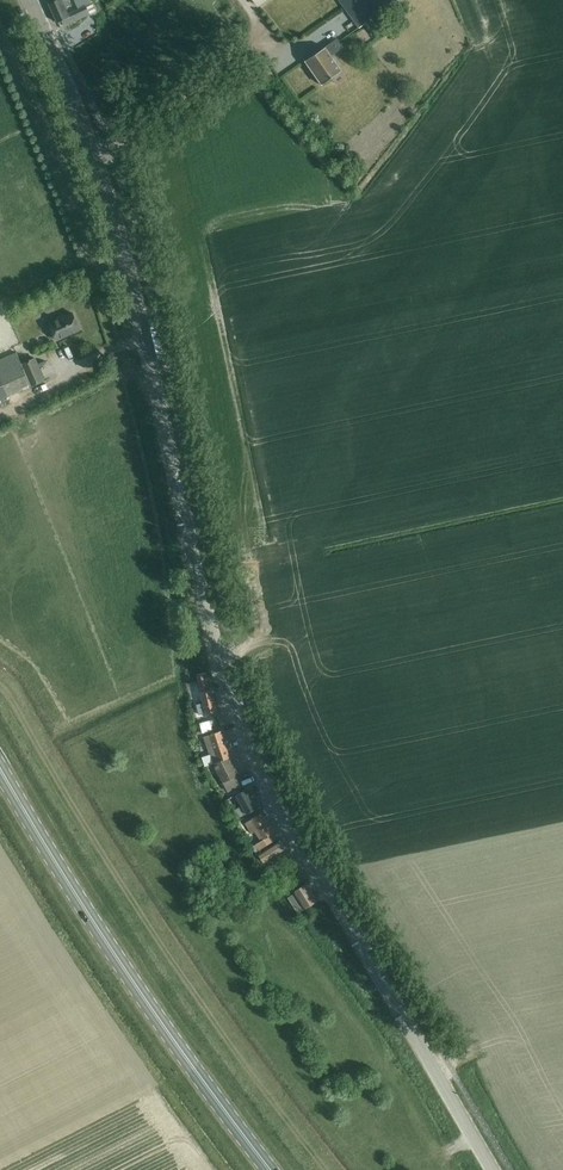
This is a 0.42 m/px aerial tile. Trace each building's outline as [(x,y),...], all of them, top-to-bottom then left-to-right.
[(87,7),(70,15),(66,8),(72,6),(69,0),(60,0),(50,5),(59,23),(65,20),(67,25),(90,13),(95,11),(92,4),(87,7)] [(78,9),(89,4),(87,0),(74,0),(78,9)] [(398,0),(340,0),(360,27),(398,0)] [(369,27),(361,31),(365,41),(374,37),(369,27)] [(348,45),(360,38),(356,32),(344,39),(348,45)] [(337,39),(305,62),(322,85),(341,71),(329,53),(332,51),(334,54),(343,48),(337,39)] [(63,315),(48,321),(51,329),(54,327),(59,339),(80,330),(72,313),(64,317),(63,315)] [(8,396),(44,380),(34,358),(21,364),(17,353),(0,361),(0,400),(8,396)] [(206,715),(216,713),(213,698),(211,698),(206,679),(197,681),(206,715)] [(223,760),(229,757),(220,731),(203,737),(209,753),(211,752),(214,763),(213,763),(214,765),(223,760)] [(229,757),(223,760),(214,765),(228,792),(240,785),(236,776),(238,774),(229,757)] [(246,813),(247,815),(258,809),(247,790),(238,795),(248,812),(246,813)] [(261,814),(246,823),(253,833),(259,830),(264,839),(265,839),(256,844),(259,850),(277,839),(275,835),(273,833),(261,814)] [(279,842),(260,855),(265,863),(272,859),(276,864),(288,855),(284,850),(279,842)] [(307,861),(301,864),(307,876),(313,873),(307,861)] [(301,911),(317,900),(306,883),(294,891),(303,906),(299,909),(301,911)]
